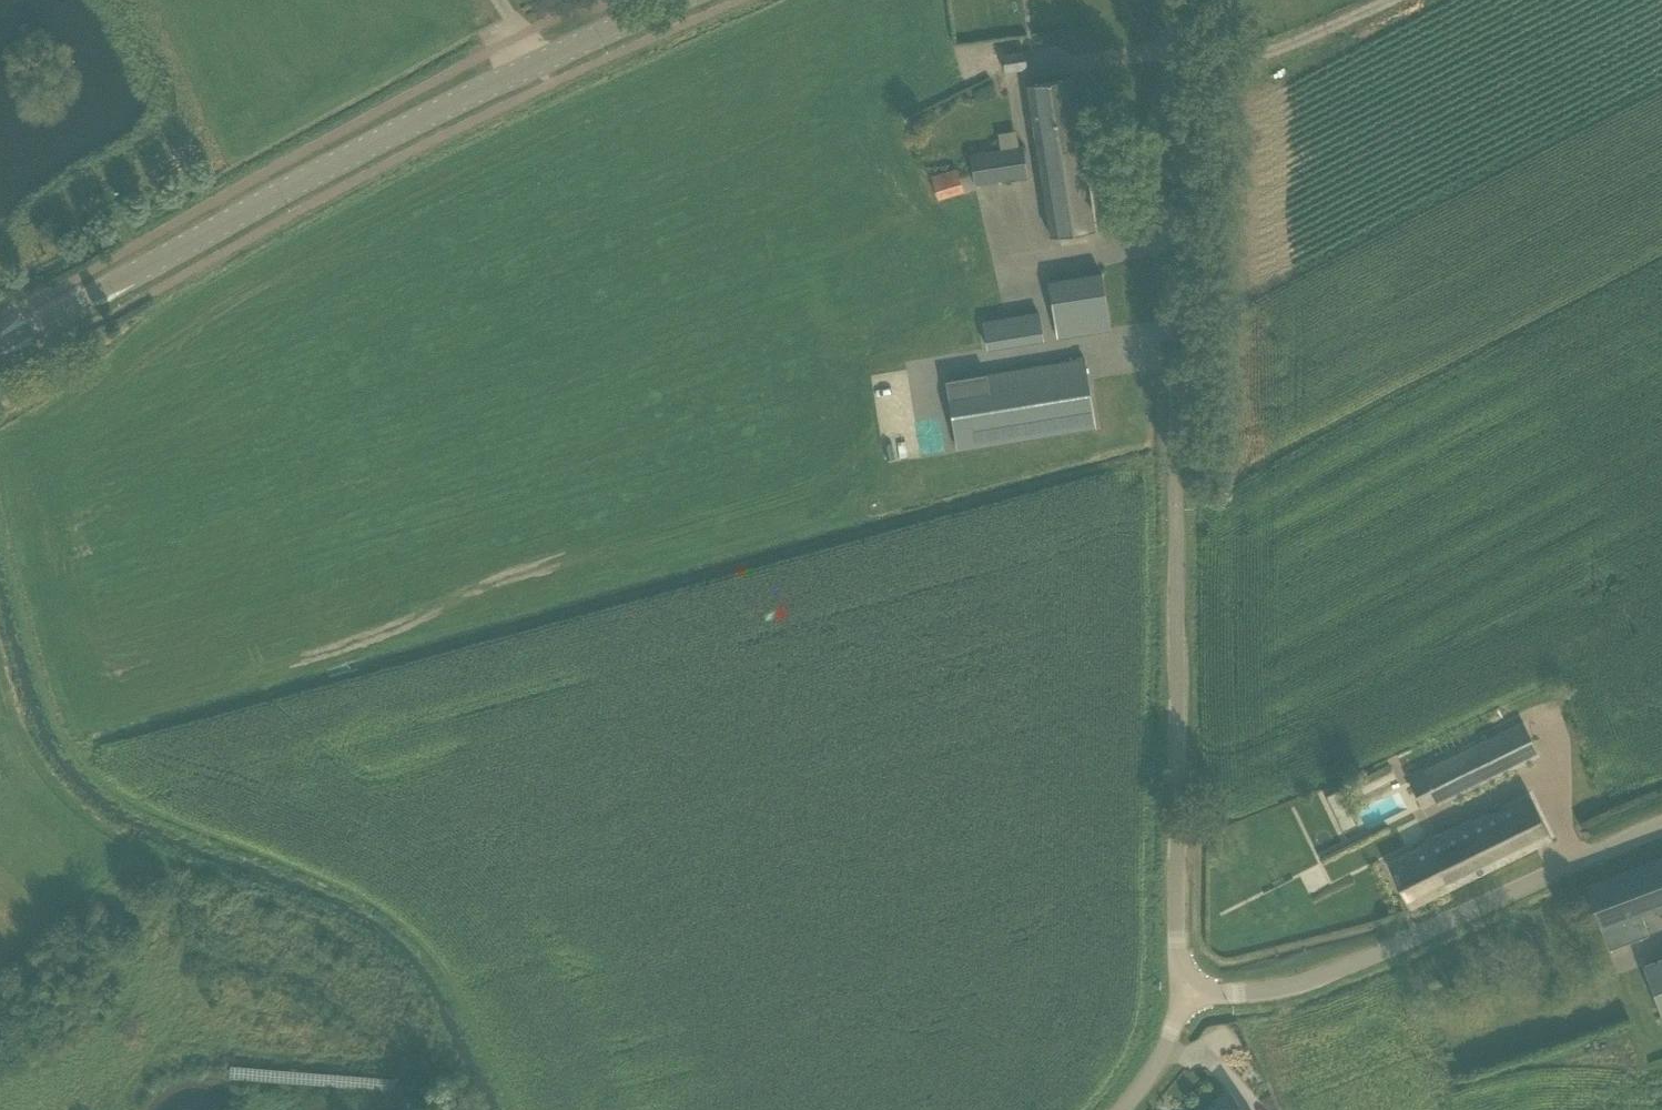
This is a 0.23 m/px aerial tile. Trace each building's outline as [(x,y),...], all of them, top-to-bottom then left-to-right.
[(1032,86),(1054,237),(1072,234),(1095,230),(1071,78),(1048,81),(1032,86)] [(970,154),(974,186),(1029,178),(1024,147),(1019,147),(1017,131),(999,133),(1001,150),(970,154)] [(931,176),(939,200),(965,192),(957,167),(931,176)] [(1110,328),(1101,273),(1048,282),(1057,337),(1089,332),(1110,328)] [(1041,308),(984,318),(989,345),(1045,336),(1041,308)] [(947,382),(959,451),(1096,427),(1083,356),(1078,357),(1078,359),(947,382)] [(1524,721),(1422,771),(1439,805),(1541,755),(1524,721)] [(1324,795),(1329,805),(1344,798),(1349,795),(1344,786),(1324,795)] [(1410,857),(1390,866),(1410,907),(1552,838),(1542,817),(1532,797),(1443,841),(1439,833),(1422,841),(1426,849),(1410,857)] [(1588,889),(1611,950),(1646,937),(1638,916),(1661,907),(1661,859),(1588,889)] [(1643,969),(1661,1021),(1661,962),(1643,969)] [(232,1080),(397,1090),(398,1074),(233,1064),(232,1080)] [(1231,1092),(1212,1109),(1247,1109),(1231,1092)]
